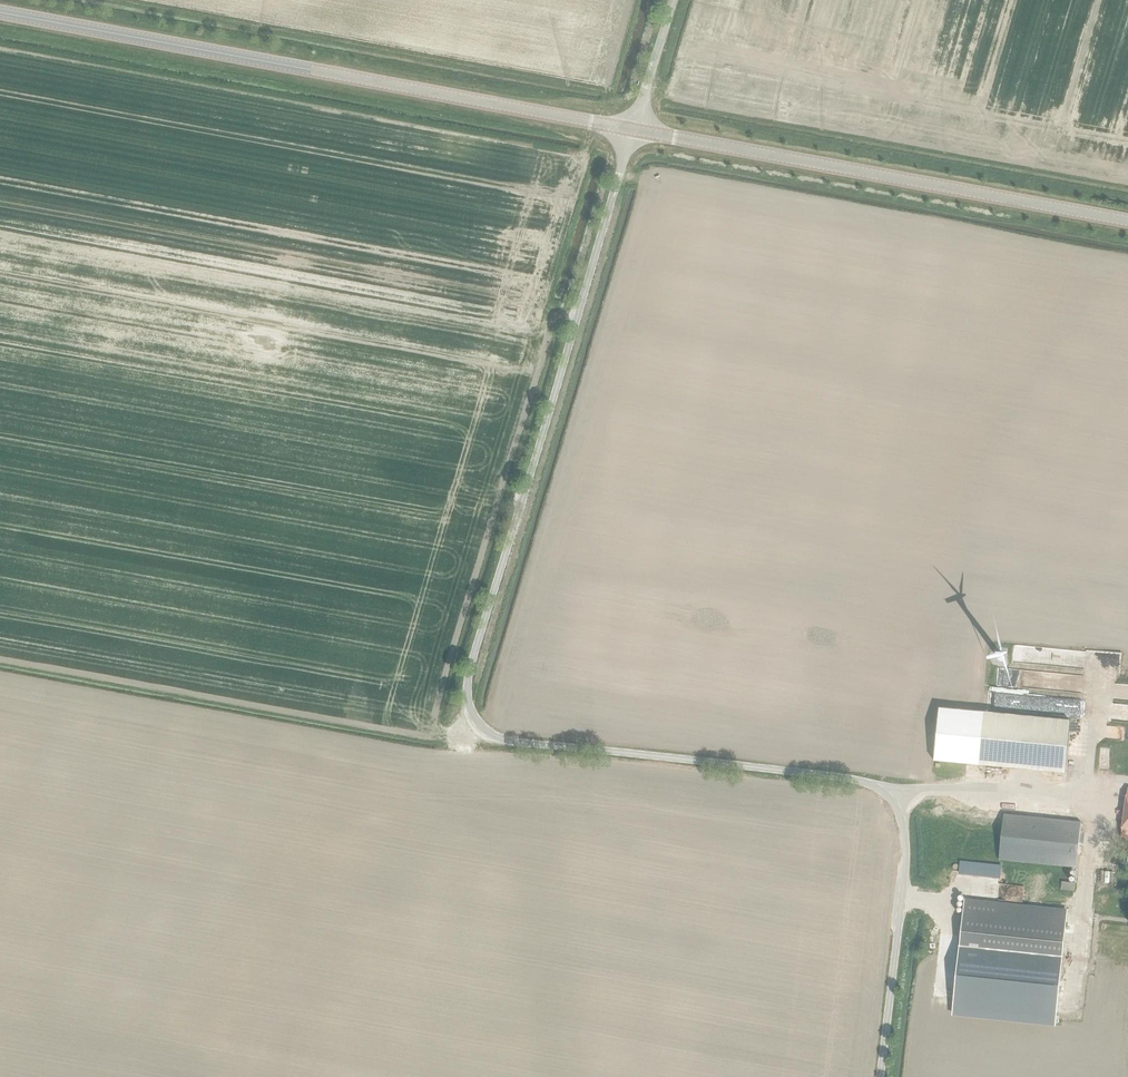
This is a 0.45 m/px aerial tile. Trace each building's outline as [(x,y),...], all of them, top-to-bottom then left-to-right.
[(1070,721),(939,709),(934,761),(1065,774),(1070,721)] [(1110,728),(1110,738),(1121,738),(1121,728),(1110,728)] [(1103,747),(1103,761),(1112,761),(1112,748),(1103,747)] [(999,858),(1077,866),(1082,822),(1004,814),(999,858)] [(1075,883),(1062,882),(1061,890),(1075,891),(1075,883)] [(965,899),(958,960),(1062,970),(1068,910),(965,899)] [(958,960),(952,1016),(1056,1027),(1062,970),(960,960),(958,960)]
